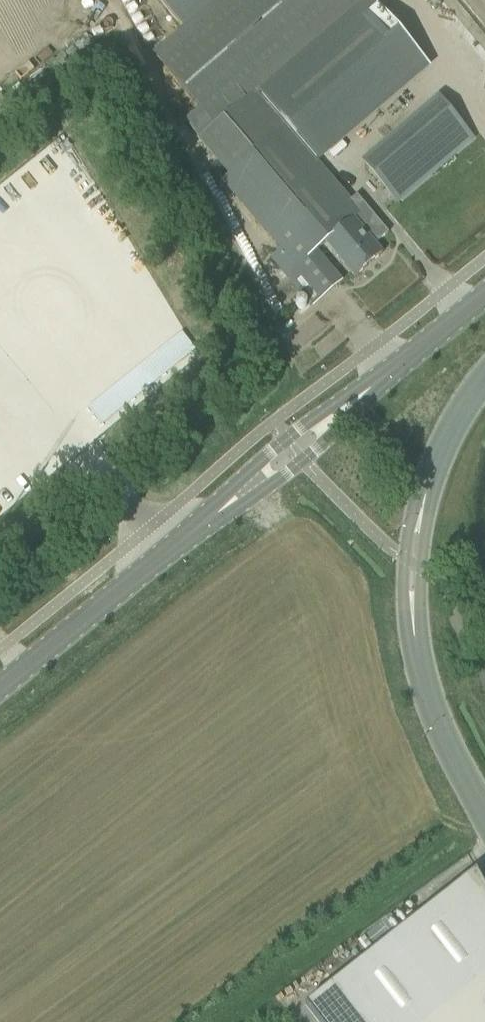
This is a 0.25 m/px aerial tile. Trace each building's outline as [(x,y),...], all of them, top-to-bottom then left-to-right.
[(325,243),(354,277),(382,254),(374,245),(388,233),(362,202),(355,209),(316,163),(429,68),(371,0),(159,0),(165,7),(171,41),(154,56),(200,110),(190,118),(234,171),(228,176),(286,245),(271,257),(311,306),(341,281),(316,251),(325,243)] [(363,163),(397,203),(474,138),(440,98),(363,163)] [(475,872),(305,1006),(318,1021),(484,1021),(484,890),(475,872)]
